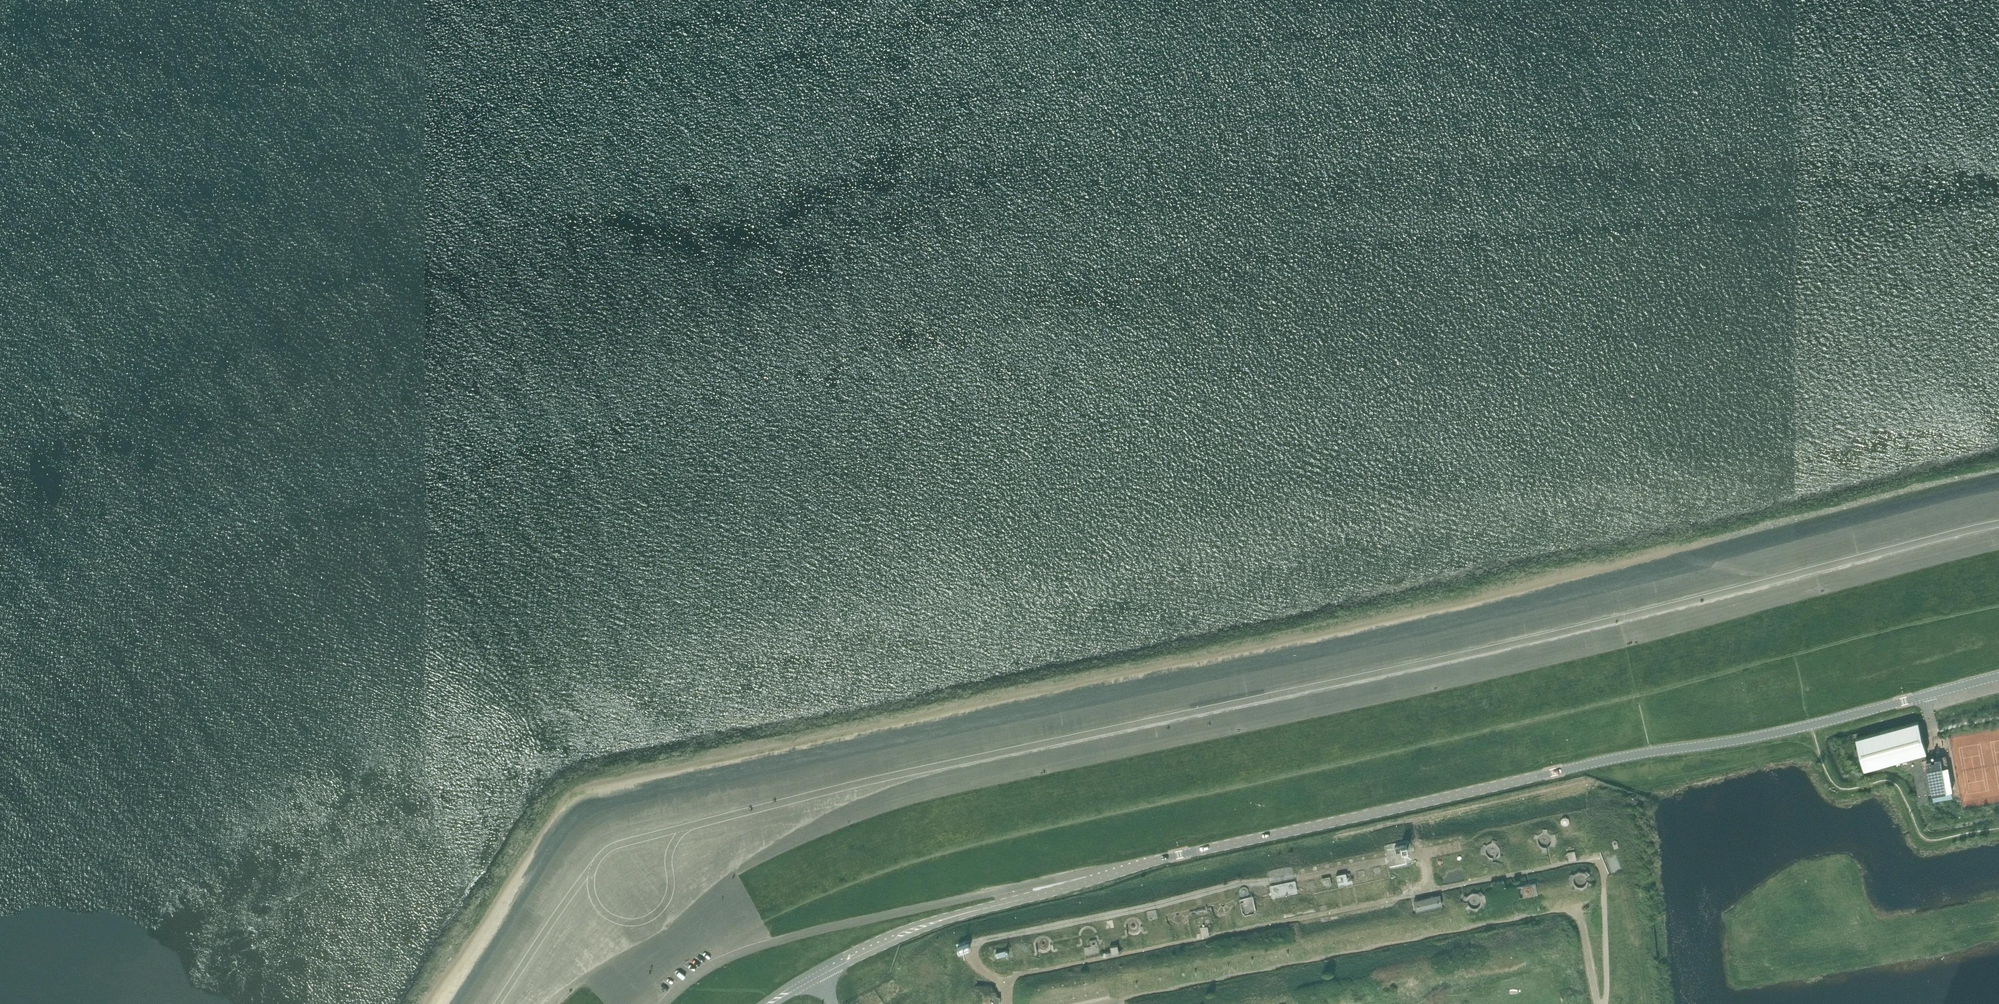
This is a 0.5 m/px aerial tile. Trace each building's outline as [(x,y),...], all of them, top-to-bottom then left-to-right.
[(1926,752),(1924,742),(1918,721),(1856,738),(1865,769),(1900,759),(1902,766),(1914,772),(1920,803),(1929,801),(1928,794),(1952,789),(1951,781),(1950,781),(1945,782),(1941,758),(1927,761),(1925,752),(1926,752)] [(1396,852),(1407,850),(1406,844),(1394,846),(1396,852)] [(1602,852),(1610,872),(1611,874),(1622,869),(1615,852),(1610,854),(1608,850),(1602,852)] [(1464,879),(1462,868),(1445,871),(1446,875),(1441,876),(1442,883),(1464,879)] [(1414,900),(1416,911),(1442,906),(1440,895),(1414,900)]
